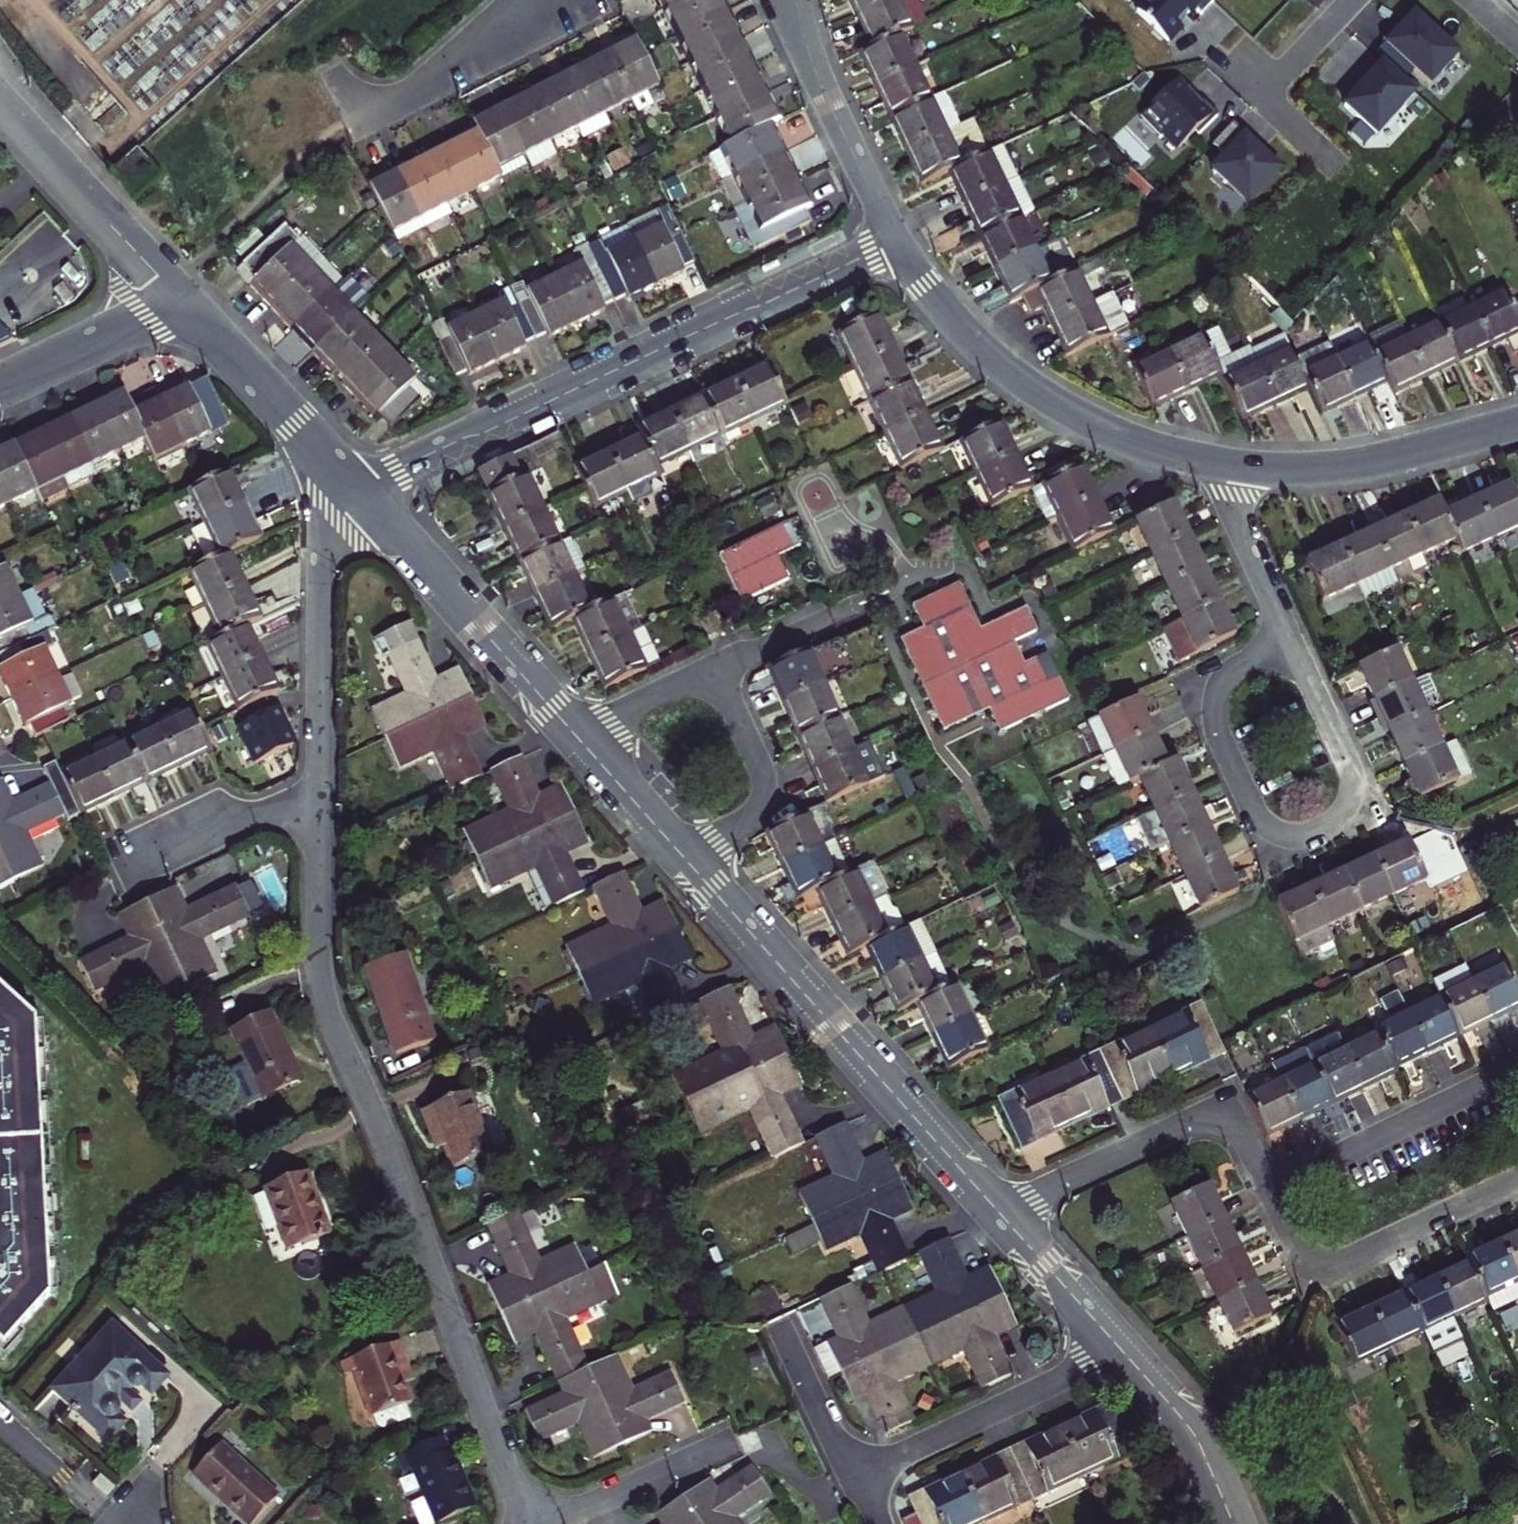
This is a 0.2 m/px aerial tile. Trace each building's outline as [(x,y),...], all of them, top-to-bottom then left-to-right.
[(684,0),(662,0),(667,9),(684,0)] [(679,36),(726,12),(721,2),(723,0),(684,0),(667,9),(679,36)] [(856,16),(888,0),(848,0),(856,16)] [(926,23),(915,0),(888,0),(856,16),(864,32),(871,48),(900,35),(926,23)] [(1134,9),(1137,12),(1149,0),(1142,0),(1134,9)] [(1168,42),(1182,27),(1179,24),(1194,8),(1201,16),(1214,2),(1211,0),(1149,0),(1137,12),(1168,42)] [(726,12),(679,36),(692,63),(742,38),(738,30),(735,22),(732,24),(726,12)] [(1383,42),(1430,85),(1458,54),(1414,14),(1399,30),(1396,27),(1383,42)] [(877,85),(913,69),(915,68),(900,35),(871,48),(860,54),(868,70),(875,87),(877,85)] [(692,63),(706,91),(752,67),(747,56),(750,54),(746,46),(742,38),(692,63)] [(615,47),(607,51),(632,100),(639,114),(654,106),(648,94),(660,88),(657,81),(643,54),(637,41),(624,47),(622,43),(615,47)] [(632,100),(607,51),(599,55),(590,60),(592,64),(582,69),(605,113),(632,100)] [(1345,107),(1376,135),(1415,92),(1380,59),(1366,74),(1371,78),(1345,107)] [(706,91),(719,118),(769,92),(765,84),(761,76),(758,78),(752,67),(706,91)] [(611,125),(605,113),(582,69),(570,75),(568,71),(561,74),(554,78),(578,126),(584,139),(611,125)] [(929,101),(913,69),(877,85),(885,102),(892,118),(929,101)] [(1150,82),(1143,74),(1131,84),(1138,92),(1150,82)] [(538,91),(528,96),(550,140),(578,126),(554,78),(545,83),(536,87),(538,91)] [(1180,80),(1177,83),(1200,107),(1204,104),(1180,80)] [(1166,134),(1180,148),(1195,133),(1198,136),(1218,116),(1205,102),(1204,104),(1200,107),(1177,83),(1140,119),(1161,139),(1163,137),(1166,134)] [(769,92),(719,118),(731,144),(771,124),(778,121),(773,110),(776,108),(772,100),(769,92)] [(550,140),(528,96),(517,102),(515,98),(507,102),(499,106),(523,153),(527,151),(534,166),(558,154),(550,140)] [(940,96),(929,101),(944,134),(956,129),(940,96)] [(929,101),(892,118),(900,135),(908,151),(944,134),(929,101)] [(523,153),(499,106),(491,110),(483,114),(485,118),(474,123),(479,133),(496,166),(523,153)] [(951,171),(987,153),(988,153),(973,120),(956,129),(944,134),(908,151),(916,167),(923,183),(951,171)] [(709,156),(722,183),(785,151),(780,142),(771,124),(731,144),(709,156)] [(1234,124),(1232,125),(1245,137),(1244,139),(1261,155),(1264,152),(1234,124)] [(1245,137),(1232,125),(1213,145),(1226,158),(1212,172),(1226,185),(1228,183),(1248,203),(1278,171),(1261,155),(1244,139),(1245,137)] [(457,138),(450,142),(473,189),(501,176),(496,166),(479,133),(467,138),(465,134),(457,138)] [(1166,134),(1163,137),(1177,151),(1180,148),(1166,134)] [(473,189),(450,142),(441,146),(433,151),(435,154),(425,160),(446,202),(473,189)] [(1003,186),(1017,179),(1002,146),(988,153),(987,153),(1003,186)] [(1095,168),(1107,162),(1100,147),(1088,153),(1095,168)] [(785,151),(722,183),(734,208),(798,178),(790,162),(785,151)] [(987,153),(951,171),(958,187),(966,203),(1003,186),(987,153)] [(412,162),(396,170),(425,228),(453,215),(451,211),(446,202),(425,160),(413,166),(412,162)] [(425,228),(396,170),(388,174),(379,178),(381,182),(370,187),(380,208),(394,236),(396,242),(425,228)] [(1151,191),(1130,171),(1124,178),(1145,198),(1151,191)] [(672,202),(686,195),(677,177),(663,184),(672,202)] [(798,178),(734,208),(755,250),(812,223),(806,211),(813,207),(805,192),(798,178)] [(1003,186),(1018,218),(1034,211),(1019,178),(1017,179),(1003,186)] [(1003,186),(966,203),(974,220),(981,236),(1018,218),(1003,186)] [(635,240),(658,287),(672,281),(685,275),(683,268),(695,263),(681,233),(670,209),(668,206),(628,225),(635,240)] [(499,229),(508,224),(504,215),(495,219),(499,229)] [(989,252),(997,269),(1034,251),(1018,218),(981,236),(989,252)] [(259,296),(272,309),(324,260),(303,238),(300,240),(286,226),(237,272),(250,286),(253,283),(263,293),(259,296)] [(644,294),(658,287),(635,240),(607,252),(601,241),(590,246),(616,300),(626,295),(629,301),(644,294)] [(556,277),(578,325),(592,318),(606,312),(603,306),(616,300),(590,246),(588,243),(576,250),(583,264),(556,277)] [(1011,296),(1013,301),(1038,289),(1050,284),(1034,251),(997,269),(1004,283),(1011,296)] [(287,319),(296,328),(334,292),(345,282),(324,260),(272,309),(284,322),(287,319)] [(1046,306),(1054,322),(1089,305),(1078,281),(1074,272),(1050,284),(1038,289),(1046,306)] [(498,292),(508,287),(502,275),(492,280),(498,292)] [(564,332),(578,325),(556,277),(527,290),(531,299),(519,304),(537,339),(548,333),(550,338),(564,332)] [(345,282),(334,292),(355,314),(369,301),(348,279),(345,282)] [(1136,295),(1131,285),(1121,290),(1126,300),(1136,295)] [(334,292),(296,328),(304,337),(300,340),(313,354),(355,314),(334,292)] [(1073,354),(1125,329),(1109,295),(1089,305),(1054,322),(1061,338),(1069,355),(1070,355),(1073,354)] [(1490,346),(1507,338),(1517,332),(1517,319),(1507,297),(1474,312),(1490,346)] [(524,345),(537,339),(519,304),(510,308),(506,301),(476,315),(499,362),(511,356),(526,349),(524,345)] [(1284,332),(1293,323),(1281,312),(1272,321),(1284,332)] [(1441,327),(1457,361),(1474,353),(1490,346),(1474,312),(1441,327)] [(337,372),(376,336),(355,314),(313,354),(325,366),(328,363),(337,372)] [(440,343),(457,377),(467,372),(469,376),(484,369),(499,362),(476,315),(448,330),(451,338),(440,343)] [(856,369),(893,351),(884,333),(876,315),(838,332),(856,369)] [(1367,338),(1387,382),(1392,392),(1409,385),(1425,377),(1409,342),(1400,323),(1399,322),(1367,338)] [(1376,387),(1387,382),(1367,338),(1360,323),(1353,327),(1363,347),(1337,359),(1354,397),(1365,392),(1376,387)] [(1441,369),(1457,361),(1441,327),(1409,342),(1425,377),(1441,369)] [(1204,338),(1205,340),(1218,367),(1233,360),(1219,331),(1204,338)] [(1285,334),(1252,351),(1277,403),(1293,395),(1310,387),(1296,359),(1285,334)] [(342,384),(354,397),(396,357),(376,336),(337,372),(345,381),(342,384)] [(1169,357),(1186,392),(1204,383),(1222,374),(1218,367),(1205,340),(1169,357)] [(1296,359),(1310,387),(1322,413),(1333,408),(1344,403),(1354,397),(1337,359),(1329,343),(1296,359)] [(901,368),(893,351),(856,369),(871,401),(909,384),(901,368)] [(1218,367),(1222,374),(1243,419),(1260,411),(1277,403),(1252,351),(1233,360),(1218,367)] [(396,357),(354,397),(375,419),(379,415),(392,429),(423,401),(425,403),(432,396),(396,357)] [(1154,407),(1186,392),(1169,357),(1136,373),(1144,390),(1152,407),(1154,407)] [(737,381),(755,420),(789,405),(787,401),(770,365),(753,373),(737,381)] [(159,395),(183,445),(229,423),(207,377),(192,384),(177,392),(175,388),(159,395)] [(704,397),(723,436),(755,420),(737,381),(720,389),(704,397)] [(871,401),(887,434),(924,416),(917,400),(909,384),(871,401)] [(155,458),(183,445),(159,395),(155,388),(142,395),(146,402),(143,404),(144,408),(133,413),(146,438),(155,458)] [(119,451),(146,438),(133,413),(124,394),(113,399),(111,394),(94,402),(119,451)] [(672,412),(690,451),(696,463),(728,447),(723,436),(704,397),(688,405),(672,412)] [(91,465),(119,451),(94,402),(78,409),(81,414),(70,420),(91,465)] [(657,466),(690,451),(672,412),(655,420),(639,428),(643,437),(657,466)] [(924,416),(887,434),(904,468),(941,450),(933,433),(924,416)] [(64,477),(91,465),(70,420),(58,425),(56,420),(40,428),(64,477)] [(959,442),(974,475),(1015,456),(1009,445),(999,423),(959,442)] [(69,488),(64,477),(40,428),(24,436),(26,440),(15,446),(37,491),(42,501),(69,488)] [(635,504),(668,489),(657,466),(643,437),(627,445),(610,452),(629,491),(635,504)] [(37,491),(15,446),(3,451),(1,446),(0,447),(0,485),(9,504),(37,491)] [(629,491),(610,452),(593,460),(576,469),(586,490),(595,508),(629,491)] [(479,472),(505,529),(543,511),(527,475),(523,478),(513,456),(479,472)] [(1030,490),(1022,473),(1015,456),(974,475),(976,479),(991,509),(1030,490)] [(91,465),(64,477),(69,488),(96,475),(91,465)] [(1041,485),(1056,519),(1096,500),(1088,483),(1080,466),(1041,485)] [(208,522),(245,505),(236,488),(228,471),(202,483),(191,489),(208,522)] [(9,504),(0,485),(0,509),(9,504)] [(1030,490),(1046,524),(1056,519),(1041,485),(1030,490)] [(1478,501),(1496,540),(1517,530),(1517,499),(1512,485),(1495,493),(1478,501)] [(1096,500),(1056,519),(1072,553),(1113,534),(1105,517),(1096,500)] [(1455,539),(1463,555),(1496,540),(1478,501),(1461,509),(1445,516),(1455,539)] [(1406,517),(1423,554),(1455,539),(1445,516),(1438,503),(1422,510),(1406,517)] [(224,555),(227,553),(260,537),(252,521),(245,505),(208,522),(224,555)] [(1173,505),(1136,523),(1151,556),(1189,538),(1181,521),(1173,505)] [(521,562),(558,544),(543,511),(505,529),(521,562)] [(1374,532),(1391,568),(1423,554),(1406,517),(1390,525),(1374,532)] [(720,555),(743,601),(789,579),(779,556),(801,546),(790,522),(720,555)] [(1341,547),(1358,584),(1391,568),(1374,532),(1357,540),(1341,547)] [(1196,553),(1189,538),(1151,556),(1166,586),(1203,568),(1196,553)] [(521,562),(536,595),(573,577),(558,544),(521,562)] [(1323,600),(1358,584),(1341,547),(1323,555),(1306,564),(1323,600)] [(191,571),(207,604),(244,586),(235,569),(227,553),(224,555),(191,571)] [(19,596),(6,568),(0,571),(0,606),(19,596)] [(1166,586),(1181,618),(1218,600),(1210,584),(1203,568),(1166,586)] [(553,630),(574,620),(589,612),(573,577),(536,595),(553,630)] [(990,709),(1000,732),(1069,700),(1048,654),(1025,664),(1015,642),(1037,632),(1026,608),(981,629),(959,583),(913,605),(924,628),(901,639),(944,730),(990,709)] [(244,586),(207,604),(223,637),(249,624),(259,619),(251,602),(244,586)] [(19,596),(0,606),(0,655),(47,632),(56,628),(50,616),(46,618),(33,590),(19,596)] [(590,655),(642,630),(626,595),(589,612),(574,620),(590,655)] [(136,597),(123,604),(129,617),(142,611),(136,597)] [(1181,618),(1161,628),(1178,663),(1196,654),(1234,636),(1226,618),(1218,600),(1181,618)] [(375,715),(386,739),(472,698),(460,672),(432,685),(427,677),(433,674),(421,648),(409,623),(374,640),(383,658),(388,655),(404,688),(410,685),(412,690),(385,704),(388,709),(375,715)] [(222,678),(265,657),(257,641),(249,624),(223,637),(206,645),(222,678)] [(660,663),(644,629),(642,630),(590,655),(607,690),(648,670),(660,663)] [(58,677),(44,649),(53,644),(47,632),(0,655),(0,675),(5,685),(12,699),(58,677)] [(152,632),(141,637),(147,650),(159,645),(152,632)] [(1029,656),(1043,650),(1036,635),(1022,641),(1029,656)] [(1398,647),(1389,651),(1358,665),(1357,665),(1366,683),(1374,700),(1414,681),(1398,647)] [(826,685),(811,651),(770,669),(777,686),(784,703),(826,685)] [(281,690),(265,657),(222,678),(238,711),(281,690)] [(43,734),(77,718),(58,677),(12,699),(19,713),(31,740),(43,734)] [(1381,716),(1389,733),(1429,714),(1414,681),(1374,700),(1381,716)] [(840,718),(826,685),(784,703),(792,719),(799,736),(840,718)] [(478,711),(472,698),(386,739),(397,762),(410,756),(413,761),(440,748),(443,754),(436,757),(452,790),(481,776),(466,743),(460,746),(456,737),(484,724),(478,711)] [(1136,701),(1099,718),(1088,723),(1103,757),(1152,734),(1144,717),(1136,701)] [(388,709),(385,704),(372,710),(375,715),(388,709)] [(280,707),(239,727),(256,764),(298,744),(280,707)] [(160,729),(178,766),(195,758),(212,750),(194,712),(160,729)] [(1404,765),(1444,746),(1429,714),(1389,733),(1397,749),(1404,765)] [(840,718),(799,736),(806,753),(814,770),(855,751),(840,718)] [(127,744),(146,782),(162,774),(178,766),(160,729),(127,744)] [(1103,757),(1118,789),(1138,780),(1167,766),(1159,750),(1152,734),(1103,757)] [(1444,746),(1404,765),(1412,782),(1420,799),(1460,781),(1469,776),(1453,742),(1444,746)] [(129,790),(146,782),(127,744),(95,759),(113,797),(129,790)] [(855,751),(814,770),(821,786),(828,803),(881,780),(866,746),(855,751)] [(410,756),(397,762),(399,768),(413,761),(410,756)] [(478,860),(574,814),(568,801),(562,788),(534,801),(530,792),(536,790),(521,757),(517,759),(491,771),(507,804),(513,801),(516,807),(478,825),(480,831),(467,837),(478,860)] [(63,775),(81,812),(97,805),(113,797),(95,759),(63,775)] [(1153,812),(1191,794),(1184,778),(1176,762),(1167,766),(1138,780),(1153,812)] [(14,881),(44,867),(27,832),(66,815),(52,785),(11,804),(1,782),(0,783),(0,852),(14,881)] [(1169,845),(1207,827),(1199,811),(1191,794),(1153,812),(1135,821),(1150,854),(1169,845)] [(831,843),(815,810),(762,836),(778,869),(831,843)] [(502,877),(505,883),(543,864),(546,870),(540,874),(540,875),(531,879),(541,900),(539,901),(544,911),(555,906),(585,892),(569,859),(563,862),(559,853),(587,840),(581,827),(574,814),(478,860),(489,883),(502,877)] [(917,819),(906,825),(911,835),(922,830),(917,819)] [(480,831),(478,825),(464,832),(467,837),(480,831)] [(1207,827),(1169,845),(1184,877),(1222,859),(1214,843),(1207,827)] [(1375,855),(1394,895),(1426,880),(1407,839),(1391,847),(1375,855)] [(778,869),(794,902),(812,894),(839,881),(836,876),(845,872),(831,843),(778,869)] [(0,852),(0,888),(14,881),(0,852)] [(945,866),(940,855),(933,859),(938,869),(945,866)] [(1342,870),(1361,910),(1394,895),(1375,855),(1358,863),(1342,870)] [(1222,859),(1184,877),(1200,911),(1238,893),(1230,876),(1222,859)] [(812,894),(828,925),(884,898),(885,897),(870,866),(839,881),(812,894)] [(1361,910),(1342,870),(1326,878),(1309,885),(1328,925),(1361,910)] [(618,923),(580,941),(583,947),(569,953),(576,966),(580,976),(678,930),(666,904),(651,910),(637,917),(633,909),(639,906),(624,874),(594,887),(609,920),(616,917),(618,923)] [(502,877),(489,883),(491,889),(505,883),(502,877)] [(1328,925),(1309,885),(1293,893),(1276,901),(1302,956),(1335,940),(1328,925)] [(252,886),(239,892),(250,916),(254,923),(267,916),(252,886)] [(174,890),(147,902),(190,988),(216,976),(199,941),(250,916),(239,892),(236,887),(210,900),(185,912),(174,890)] [(994,895),(982,901),(987,911),(1000,905),(994,895)] [(884,898),(828,925),(843,958),(864,949),(903,930),(894,910),(889,908),(884,898)] [(190,988),(147,902),(134,908),(126,912),(121,915),(132,937),(80,962),(94,991),(143,967),(160,1002),(190,988)] [(1413,934),(1430,933),(1428,919),(1411,920),(1413,934)] [(864,949),(880,982),(934,956),(918,923),(903,930),(864,949)] [(1016,937),(1010,924),(998,930),(1004,943),(1016,937)] [(684,943),(678,930),(580,976),(585,987),(592,1000),(605,993),(608,999),(646,981),(649,987),(642,989),(658,1022),(687,1008),(672,976),(667,979),(662,970),(690,957),(684,943)] [(583,947),(580,941),(567,948),(568,952),(569,953),(583,947)] [(569,953),(568,952),(565,953),(571,968),(576,966),(569,953)] [(373,997),(392,1052),(428,1039),(400,953),(362,966),(373,997)] [(880,982),(895,1015),(915,1005),(950,989),(934,956),(880,982)] [(1476,1027),(1492,1020),(1474,982),(1465,965),(1433,980),(1442,997),(1460,1035),(1476,1027)] [(1492,1020),(1506,1013),(1517,1007),(1517,1002),(1501,968),(1474,982),(1492,1020)] [(915,1005),(931,1038),(976,1017),(960,984),(950,989),(915,1005)] [(592,1000),(585,987),(582,989),(588,1002),(592,1001),(592,1000)] [(687,1105),(789,1056),(776,1029),(762,1036),(748,1043),(744,1034),(750,1031),(729,988),(700,1002),(701,1005),(711,1026),(720,1046),(727,1042),(729,1048),(686,1069),(688,1075),(675,1081),(687,1105)] [(3,1350),(19,1333),(50,1297),(49,1265),(48,1258),(44,1194),(43,1176),(40,1111),(39,1093),(36,1028),(36,1024),(0,993),(0,1347),(3,1350)] [(592,1000),(592,1001),(594,1006),(608,999),(605,993),(592,1000)] [(1411,1060),(1427,1051),(1409,1014),(1399,993),(1381,1001),(1390,1020),(1375,1027),(1378,1034),(1394,1068),(1411,1060)] [(1444,1043),(1460,1035),(1442,997),(1409,1014),(1427,1051),(1444,1043)] [(711,1026),(701,1005),(688,1011),(698,1032),(711,1026)] [(1152,1032),(1173,1076),(1199,1064),(1224,1052),(1221,1046),(1204,1008),(1152,1032)] [(270,1014),(232,1033),(263,1098),(302,1079),(286,1047),(270,1014)] [(976,1017),(931,1038),(947,1072),(992,1050),(976,1017)] [(474,1019),(463,1029),(472,1038),(482,1028),(474,1019)] [(1161,1081),(1173,1076),(1152,1032),(1102,1055),(1123,1100),(1142,1091),(1161,1081)] [(1345,1049),(1364,1088),(1378,1081),(1392,1074),(1396,1072),(1396,1070),(1394,1068),(1378,1034),(1345,1049)] [(1366,1091),(1364,1088),(1345,1049),(1338,1035),(1306,1050),(1332,1103),(1333,1107),(1350,1099),(1366,1091)] [(1274,1066),(1280,1080),(1299,1119),(1316,1111),(1332,1103),(1306,1050),(1274,1066)] [(1052,1078),(1073,1123),(1098,1111),(1123,1100),(1102,1055),(1052,1078)] [(711,1122),(714,1127),(757,1107),(760,1112),(754,1116),(774,1159),(803,1144),(783,1102),(778,1105),(774,1096),(802,1082),(795,1069),(789,1056),(687,1105),(698,1129),(711,1122)] [(688,1075),(686,1069),(672,1075),(675,1081),(688,1075)] [(1046,1136),(1073,1123),(1052,1078),(999,1102),(1020,1148),(1046,1136)] [(1280,1080),(1247,1096),(1266,1135),(1283,1127),(1299,1119),(1280,1080)] [(427,1122),(431,1133),(438,1130),(445,1147),(453,1168),(493,1153),(469,1093),(423,1112),(427,1122)] [(711,1122),(698,1129),(700,1134),(714,1127),(711,1122)] [(802,1199),(813,1222),(900,1181),(887,1154),(873,1161),(859,1167),(855,1159),(860,1156),(846,1124),(816,1138),(831,1171),(837,1168),(840,1174),(813,1187),(815,1192),(802,1199)] [(438,1130),(431,1133),(438,1150),(445,1147),(438,1130)] [(307,1173),(265,1188),(288,1251),(330,1235),(319,1204),(307,1173)] [(838,1239),(840,1244),(867,1231),(870,1237),(864,1240),(874,1262),(854,1271),(856,1276),(848,1279),(851,1286),(885,1270),(909,1259),(894,1227),(888,1230),(884,1221),(912,1207),(906,1194),(900,1181),(813,1222),(824,1245),(838,1239)] [(815,1192),(813,1187),(799,1193),(802,1199),(815,1192)] [(1186,1237),(1223,1219),(1216,1203),(1208,1187),(1170,1204),(1186,1237)] [(569,1255),(567,1250),(533,1265),(531,1259),(537,1256),(517,1212),(488,1226),(507,1269),(513,1266),(517,1275),(489,1288),(495,1301),(501,1314),(588,1275),(577,1252),(569,1255)] [(1202,1269),(1239,1252),(1231,1236),(1223,1219),(1186,1237),(1202,1269)] [(1501,1244),(1517,1281),(1517,1235),(1517,1236),(1501,1244)] [(838,1239),(824,1245),(827,1250),(840,1244),(838,1239)] [(907,1314),(917,1337),(1003,1297),(990,1270),(977,1277),(963,1284),(958,1275),(964,1272),(949,1240),(919,1254),(935,1287),(941,1284),(944,1290),(912,1305),(915,1311),(907,1314)] [(1485,1297),(1517,1281),(1501,1244),(1484,1251),(1468,1259),(1470,1263),(1485,1297)] [(569,1255),(577,1252),(575,1246),(567,1250),(569,1255)] [(1239,1252),(1202,1269),(1218,1301),(1254,1284),(1247,1268),(1239,1252)] [(1437,1279),(1454,1316),(1487,1301),(1485,1297),(1470,1263),(1453,1271),(1437,1279)] [(576,1315),(609,1300),(607,1295),(615,1291),(605,1268),(588,1275),(501,1314),(507,1328),(514,1342),(542,1329),(546,1338),(540,1340),(560,1383),(589,1370),(605,1363),(585,1318),(578,1321),(576,1315)] [(1420,1286),(1404,1294),(1421,1332),(1427,1343),(1459,1327),(1454,1316),(1437,1279),(1420,1286)] [(1485,1297),(1487,1301),(1492,1310),(1517,1298),(1517,1281),(1485,1297)] [(1262,1301),(1254,1284),(1218,1301),(1235,1336),(1271,1318),(1262,1301)] [(899,1318),(896,1313),(862,1328),(860,1323),(866,1320),(851,1286),(821,1300),(836,1332),(842,1330),(846,1338),(837,1343),(829,1347),(841,1373),(917,1337),(907,1314),(899,1318)] [(607,1295),(609,1300),(618,1296),(615,1291),(607,1295)] [(1371,1309),(1388,1347),(1421,1332),(1404,1294),(1387,1302),(1371,1309)] [(1003,1297),(917,1337),(928,1361),(936,1357),(939,1362),(971,1347),(973,1353),(967,1356),(983,1389),(997,1382),(1012,1375),(997,1343),(991,1346),(987,1337),(1016,1323),(1003,1297)] [(915,1311),(912,1305),(904,1309),(907,1314),(915,1311)] [(904,1309),(896,1313),(899,1318),(907,1314),(904,1309)] [(1353,1364),(1388,1347),(1371,1309),(1354,1318),(1336,1326),(1335,1326),(1353,1364)] [(115,1403),(118,1401),(127,1390),(130,1388),(133,1389),(136,1390),(140,1389),(143,1387),(151,1394),(166,1377),(111,1326),(53,1391),(108,1441),(116,1432),(124,1423),(116,1416),(118,1413),(119,1410),(118,1407),(115,1403)] [(928,1361),(917,1337),(841,1373),(854,1400),(871,1391),(875,1400),(870,1403),(877,1419),(885,1435),(914,1421),(898,1389),(892,1391),(889,1386),(922,1370),(920,1365),(928,1361)] [(372,1418),(413,1403),(406,1384),(401,1372),(411,1368),(406,1355),(400,1341),(341,1364),(345,1375),(355,1371),(372,1418)] [(589,1370),(623,1446),(649,1433),(642,1416),(650,1412),(653,1418),(668,1411),(684,1404),(670,1374),(639,1389),(642,1395),(636,1398),(617,1357),(605,1363),(589,1370)] [(928,1361),(931,1366),(939,1362),(936,1357),(928,1361)] [(920,1365),(922,1370),(931,1366),(928,1361),(920,1365)] [(401,1372),(406,1384),(415,1381),(411,1368),(401,1372)] [(589,1370),(560,1383),(567,1401),(561,1403),(559,1397),(527,1411),(541,1441),(571,1427),(569,1421),(578,1417),(596,1458),(610,1452),(623,1446),(589,1370)] [(127,1390),(118,1401),(133,1414),(142,1403),(127,1390)] [(1086,1417),(1061,1429),(1082,1475),(1133,1451),(1112,1405),(1086,1417)] [(1011,1452),(1033,1498),(1046,1491),(1082,1475),(1061,1429),(1036,1441),(1011,1452)] [(411,1504),(420,1523),(438,1523),(477,1508),(453,1451),(449,1453),(443,1438),(398,1457),(405,1473),(412,1469),(425,1498),(411,1504)] [(247,1523),(253,1523),(278,1497),(220,1444),(193,1475),(222,1501),(247,1523)] [(986,1464),(961,1476),(983,1522),(1033,1498),(1011,1452),(986,1464)] [(682,1499),(699,1523),(738,1523),(731,1513),(736,1510),(740,1515),(770,1496),(752,1468),(714,1493),(711,1487),(707,1482),(682,1499)] [(100,1475),(93,1484),(108,1497),(115,1488),(100,1475)] [(961,1476),(943,1485),(925,1493),(910,1500),(917,1514),(902,1521),(904,1523),(977,1523),(983,1522),(961,1476)] [(682,1499),(658,1515),(661,1520),(664,1523),(699,1523),(682,1499)]
